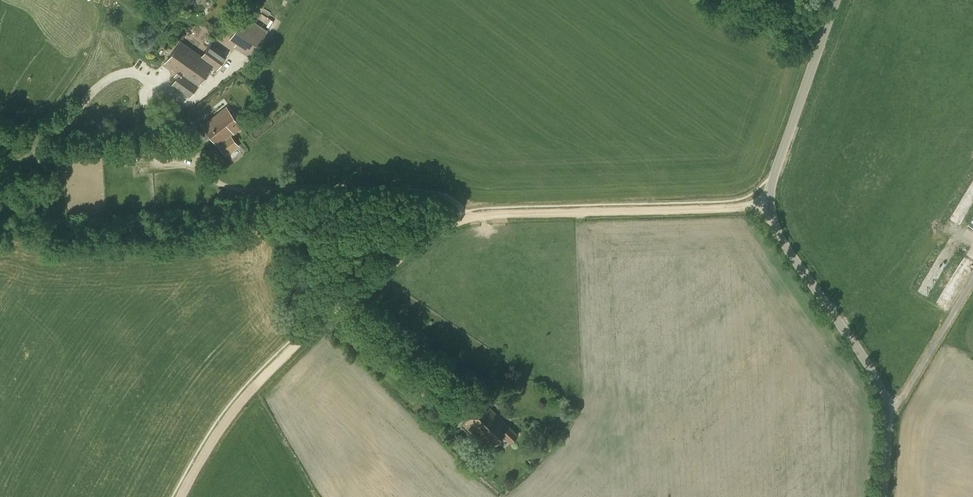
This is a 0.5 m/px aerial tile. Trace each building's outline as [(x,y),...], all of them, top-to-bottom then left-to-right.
[(236,43),(234,46),(250,57),(274,20),(262,12),(256,22),(245,15),(230,38),(236,43)] [(174,77),(176,79),(173,84),(190,97),(212,66),(217,69),(227,56),(210,44),(202,56),(181,41),(165,63),(177,72),(174,77)] [(202,125),(218,146),(242,127),(226,106),(202,125)] [(106,215),(89,216),(90,224),(106,223),(106,215)] [(517,434),(485,402),(482,404),(468,418),(469,419),(466,421),(491,445),(502,434),(510,441),(517,434)]
